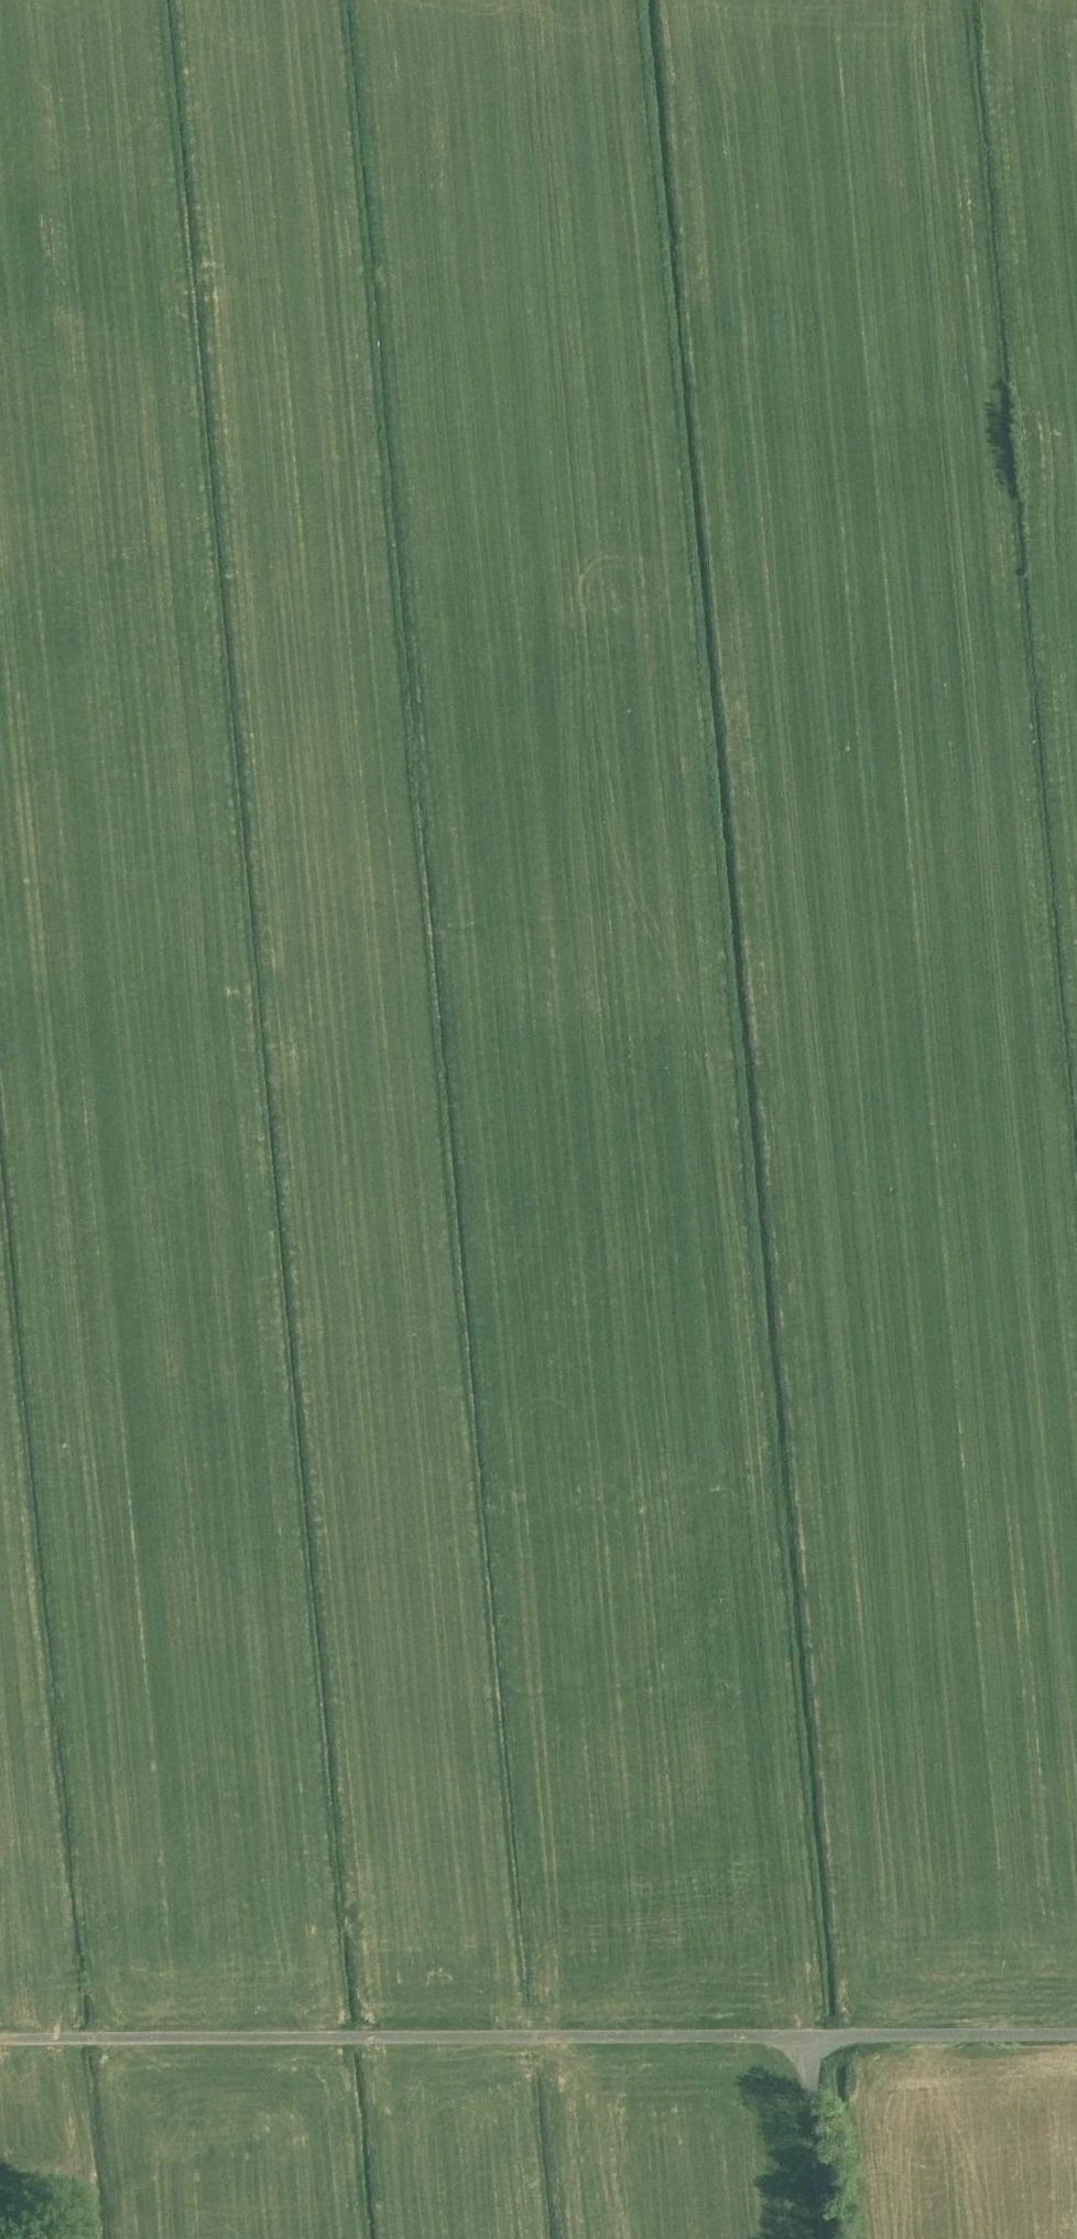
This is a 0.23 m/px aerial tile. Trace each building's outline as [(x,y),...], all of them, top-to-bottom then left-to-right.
[(95,1907),(108,1906),(107,1898),(95,1899),(95,1907)]
